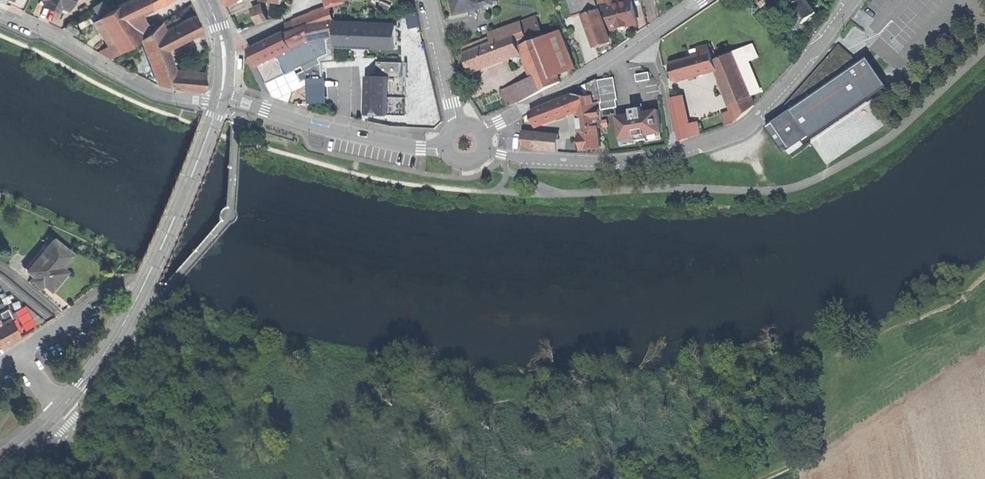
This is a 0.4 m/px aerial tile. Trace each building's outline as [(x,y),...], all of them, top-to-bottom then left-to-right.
[(42,4),(49,7),(56,10),(57,6),(65,10),(70,0),(43,0),(42,4)] [(148,4),(146,0),(128,0),(127,1),(129,6),(132,12),(148,4)] [(150,8),(166,0),(146,0),(148,4),(150,8)] [(457,13),(496,5),(495,0),(454,0),(455,2),(457,13)] [(584,14),(599,9),(596,0),(576,0),(569,2),(574,16),(583,13),(584,14)] [(803,23),(810,18),(816,13),(806,0),(785,0),(803,23)] [(608,7),(607,7),(612,29),(625,26),(638,23),(633,1),(617,5),(608,7)] [(92,7),(97,16),(107,10),(102,2),(92,7)] [(134,33),(123,16),(120,11),(117,5),(96,18),(117,52),(138,40),(134,33)] [(123,16),(132,12),(129,6),(120,11),(123,16)] [(369,6),(361,7),(361,18),(370,18),(369,6)] [(361,7),(340,10),(339,20),(361,18),(361,7)] [(603,44),(610,42),(599,9),(584,14),(595,47),(603,44)] [(253,13),(257,24),(269,20),(265,11),(262,10),(253,13)] [(340,10),(326,12),(328,22),(334,21),(339,20),(340,10)] [(326,12),(313,15),(316,24),(328,22),(326,12)] [(407,17),(410,29),(421,27),(418,14),(407,17)] [(313,15),(305,18),(308,26),(310,25),(316,24),(313,15)] [(536,16),(521,22),(525,31),(539,25),(536,16)] [(171,46),(171,47),(200,33),(196,25),(192,17),(179,23),(164,30),(164,31),(171,46)] [(294,22),(297,30),(308,26),(305,18),(294,22)] [(162,26),(164,30),(179,23),(177,19),(162,26)] [(316,24),(310,25),(310,41),(335,37),(334,21),(328,22),(316,24)] [(287,24),(290,32),(297,30),(294,22),(287,24)] [(489,34),(491,38),(493,43),(496,42),(515,34),(525,31),(521,22),(489,34)] [(140,38),(142,44),(157,34),(164,31),(164,30),(162,26),(160,23),(150,31),(140,38)] [(64,28),(75,35),(77,30),(67,24),(64,28)] [(145,24),(134,33),(138,40),(140,38),(150,31),(145,24)] [(397,26),(337,24),(336,46),(396,49),(397,26)] [(293,49),(310,41),(310,25),(308,26),(297,30),(290,32),(286,33),(293,49)] [(544,37),(539,25),(525,31),(515,34),(520,46),(523,45),(544,37)] [(562,30),(544,37),(558,75),(576,68),(562,30)] [(163,49),(171,46),(164,31),(157,34),(159,41),(163,49)] [(250,50),(258,66),(288,51),(293,49),(286,33),(250,50)] [(142,44),(143,46),(159,41),(157,34),(142,44)] [(520,46),(515,34),(496,42),(503,59),(522,52),(521,51),(520,46)] [(336,62),(335,37),(310,41),(293,49),(288,51),(290,55),(291,55),(298,69),(301,67),(308,79),(324,78),(323,63),(336,62)] [(558,75),(544,37),(523,45),(525,50),(535,76),(540,91),(561,83),(558,75)] [(469,63),(472,71),(503,59),(496,42),(493,43),(491,38),(463,48),(469,63)] [(171,73),(163,49),(159,41),(143,46),(157,84),(172,74),(171,73)] [(753,44),(743,48),(747,59),(757,55),(753,44)] [(699,48),(701,55),(711,52),(708,45),(699,48)] [(839,46),(768,125),(789,155),(886,88),(839,46)] [(743,48),(733,52),(751,96),(760,92),(747,59),(743,48)] [(288,51),(258,66),(262,75),(266,84),(292,72),(298,69),(291,55),(290,55),(288,51)] [(400,51),(369,51),(368,77),(400,78),(400,51)] [(711,52),(701,55),(706,73),(717,69),(713,60),(714,60),(711,52)] [(717,69),(731,104),(751,96),(733,52),(714,60),(713,60),(717,69)] [(671,64),(675,81),(706,73),(701,55),(686,59),(671,64)] [(648,71),(635,74),(636,80),(649,78),(648,71)] [(203,76),(171,73),(172,74),(157,84),(175,88),(202,91),(203,76)] [(520,102),(540,91),(535,76),(512,86),(520,102)] [(613,76),(598,79),(601,94),(602,102),(600,102),(601,108),(616,106),(615,99),(616,98),(613,76)] [(399,91),(400,78),(368,77),(368,90),(368,100),(367,115),(388,116),(389,91),(399,91)] [(324,78),(308,79),(310,103),(325,102),(324,78)] [(598,79),(588,84),(591,103),(600,102),(602,102),(601,94),(598,79)] [(570,92),(571,94),(578,109),(591,103),(588,84),(570,92)] [(508,107),(520,102),(512,86),(503,90),(508,107)] [(399,99),(399,91),(389,91),(388,116),(393,116),(407,116),(407,99),(405,99),(399,99)] [(571,94),(549,104),(555,119),(566,114),(578,109),(571,94)] [(754,103),(751,96),(731,104),(734,111),(754,103)] [(671,99),(677,129),(686,127),(684,117),(679,97),(677,97),(671,99)] [(357,115),(362,115),(367,115),(368,100),(364,100),(357,100),(357,115)] [(755,105),(754,103),(734,111),(738,120),(748,114),(755,105)] [(546,122),(555,119),(549,104),(540,108),(546,122)] [(657,108),(641,110),(641,107),(630,108),(631,112),(615,115),(619,139),(661,132),(657,108)] [(535,122),(546,122),(540,108),(531,112),(535,122)] [(722,114),(726,126),(734,123),(729,111),(722,114)] [(686,127),(689,138),(700,134),(696,115),(684,117),(686,127)] [(597,116),(579,119),(583,149),(593,148),(601,146),(599,128),(598,120),(597,116)] [(680,141),(689,138),(686,127),(677,129),(680,141)] [(524,145),(536,150),(537,137),(524,136),(524,145)] [(537,137),(536,150),(559,151),(559,147),(560,139),(537,137)] [(33,283),(38,287),(41,283),(49,289),(65,270),(59,266),(70,254),(52,238),(25,270),(33,276),(30,280),(33,283)] [(8,342),(18,337),(8,317),(4,319),(0,311),(0,345),(8,342)]
